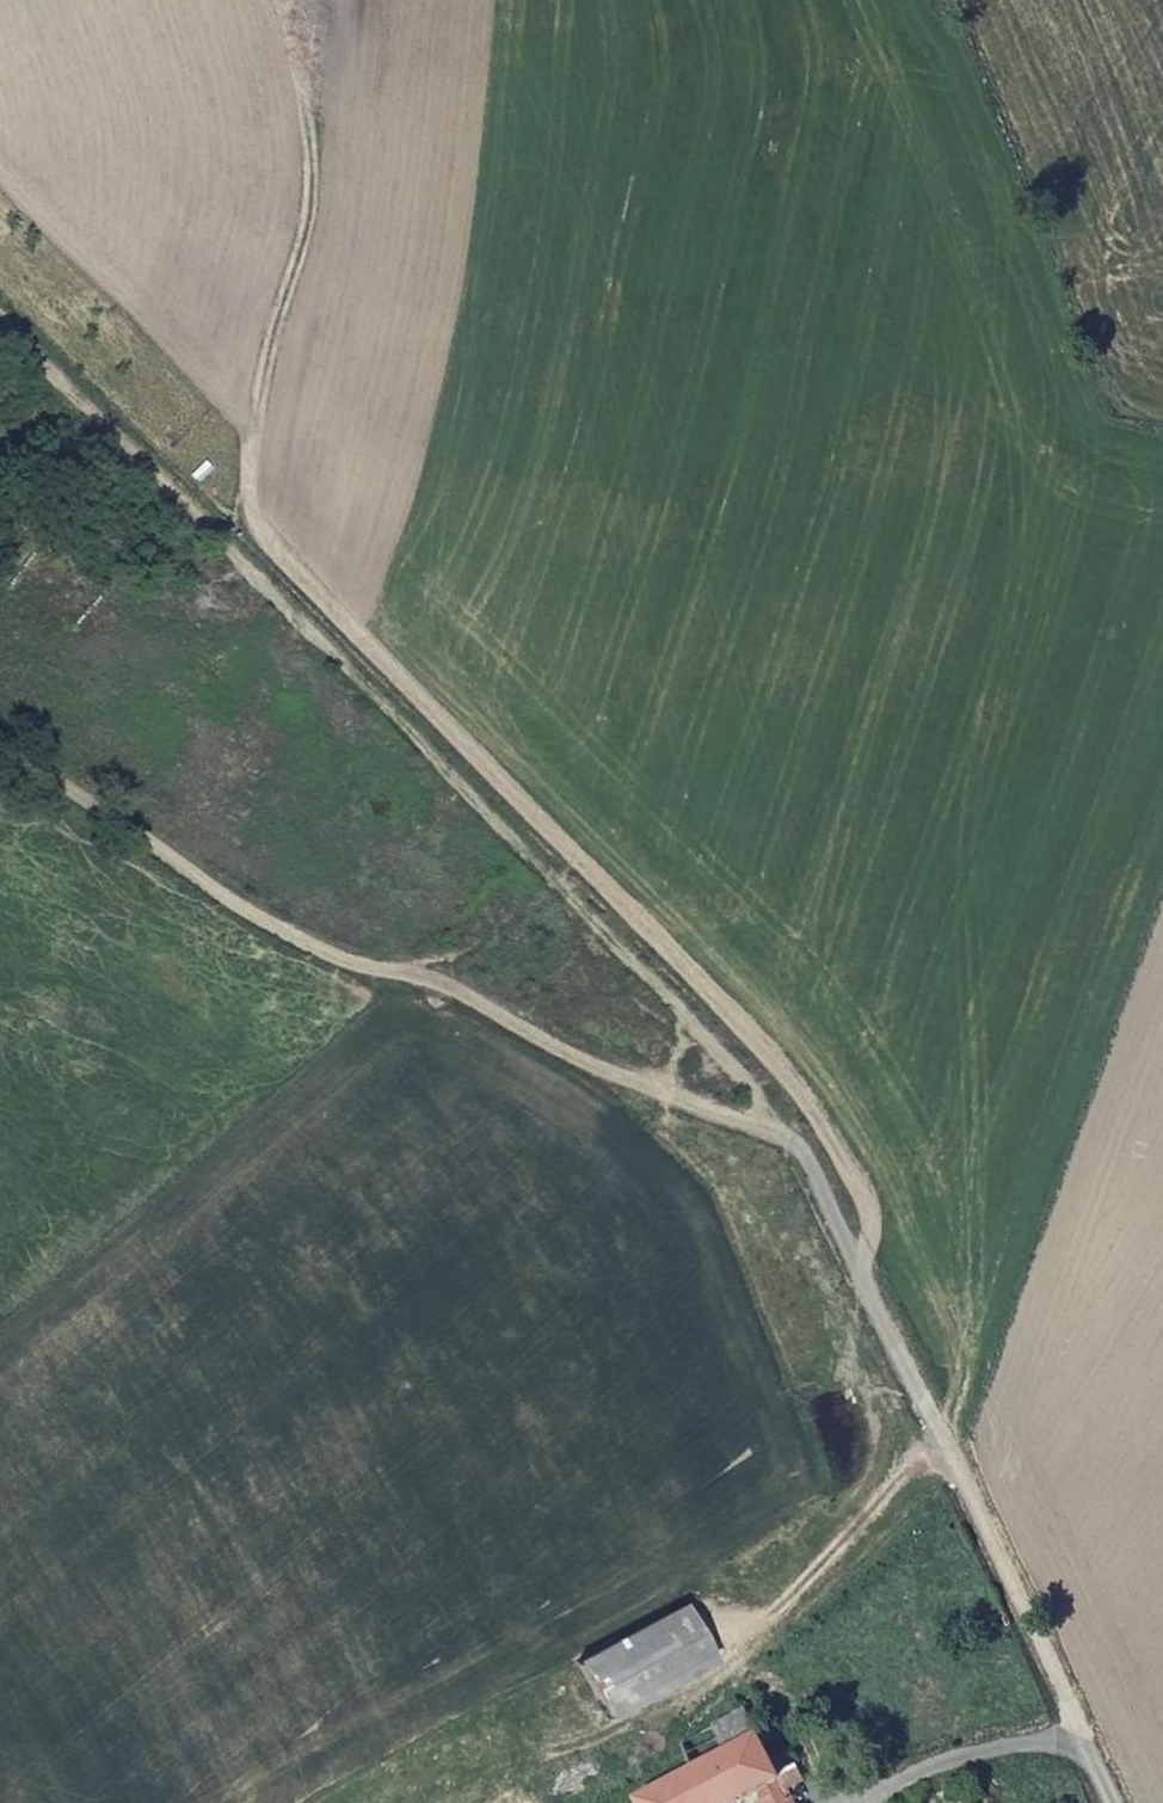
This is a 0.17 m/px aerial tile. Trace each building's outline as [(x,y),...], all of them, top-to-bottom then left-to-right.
[(576,1659),(606,1718),(717,1661),(685,1601),(576,1659)] [(757,1732),(744,1711),(683,1743),(696,1766),(757,1732)] [(696,1766),(638,1797),(641,1802),(733,1802),(771,1782),(777,1795),(764,1802),(796,1802),(789,1790),(805,1781),(786,1747),(770,1756),(762,1743),(773,1737),(768,1727),(757,1732),(696,1766)]
